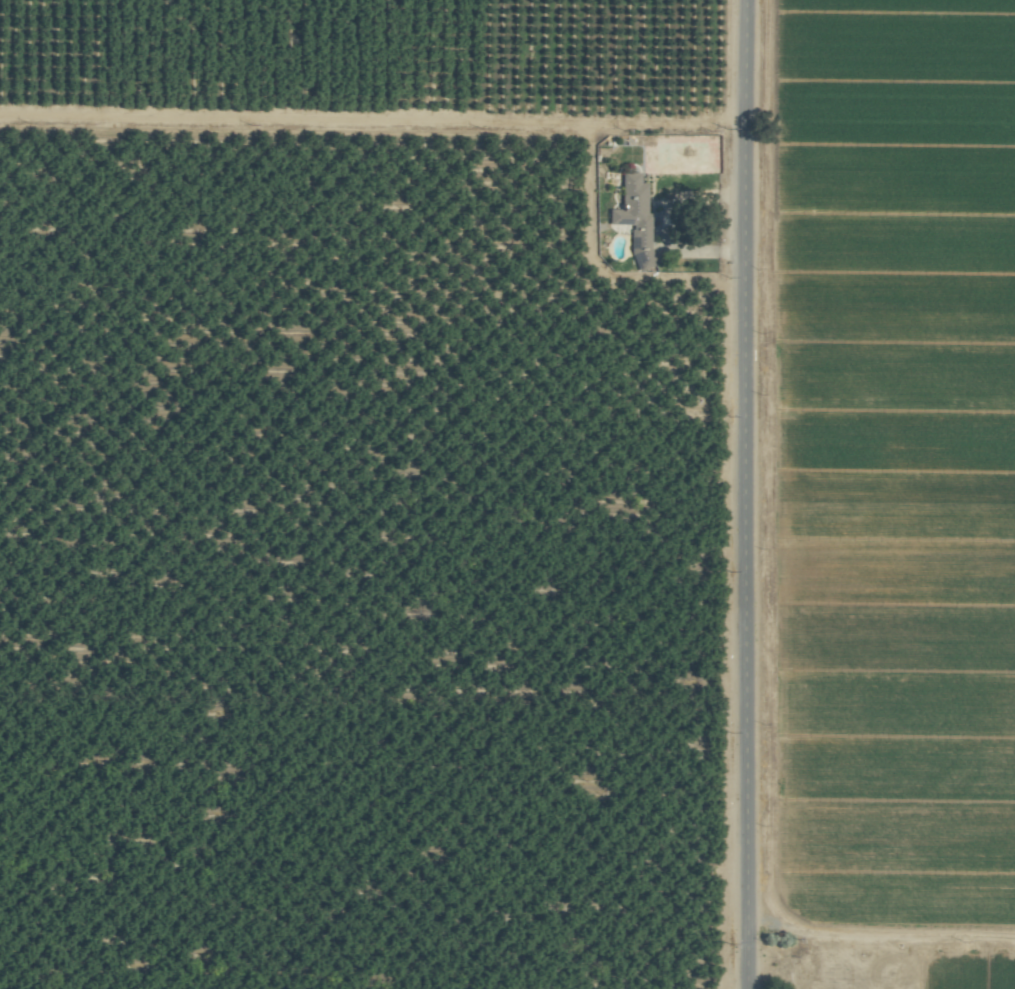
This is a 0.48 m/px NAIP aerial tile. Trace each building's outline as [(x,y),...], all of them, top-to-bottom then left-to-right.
[(630,233),(630,250),(636,271),(655,265),(649,248),(649,219),(645,207),(645,183),(638,184),(638,173),(620,173),(620,209),(617,210),(607,210),(607,225),(615,225),(615,233),(630,233)]
